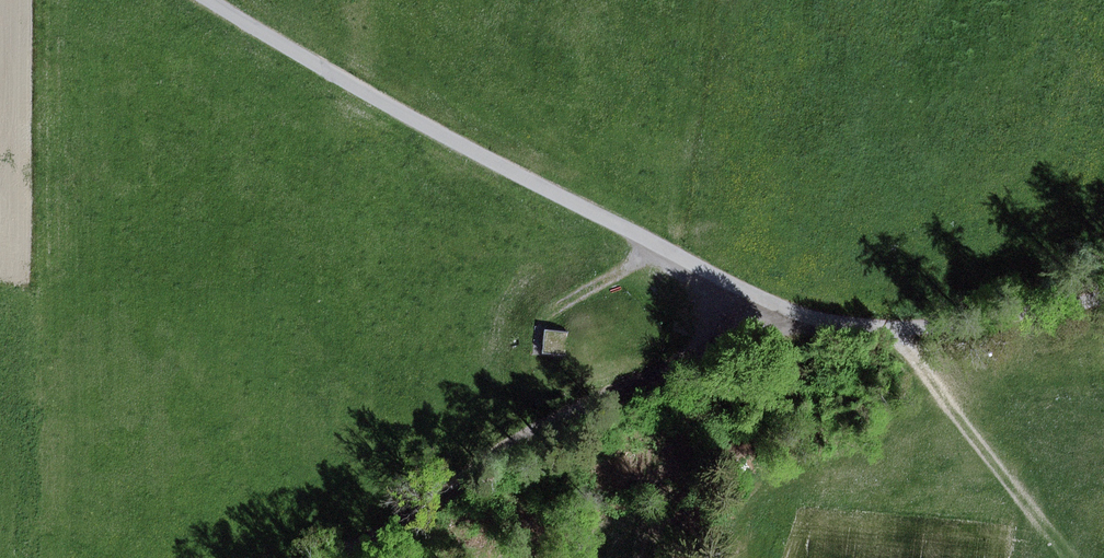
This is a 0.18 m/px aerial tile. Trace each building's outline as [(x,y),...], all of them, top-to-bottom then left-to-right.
[(546,330),(544,353),(566,354),(567,332),(546,330)]
